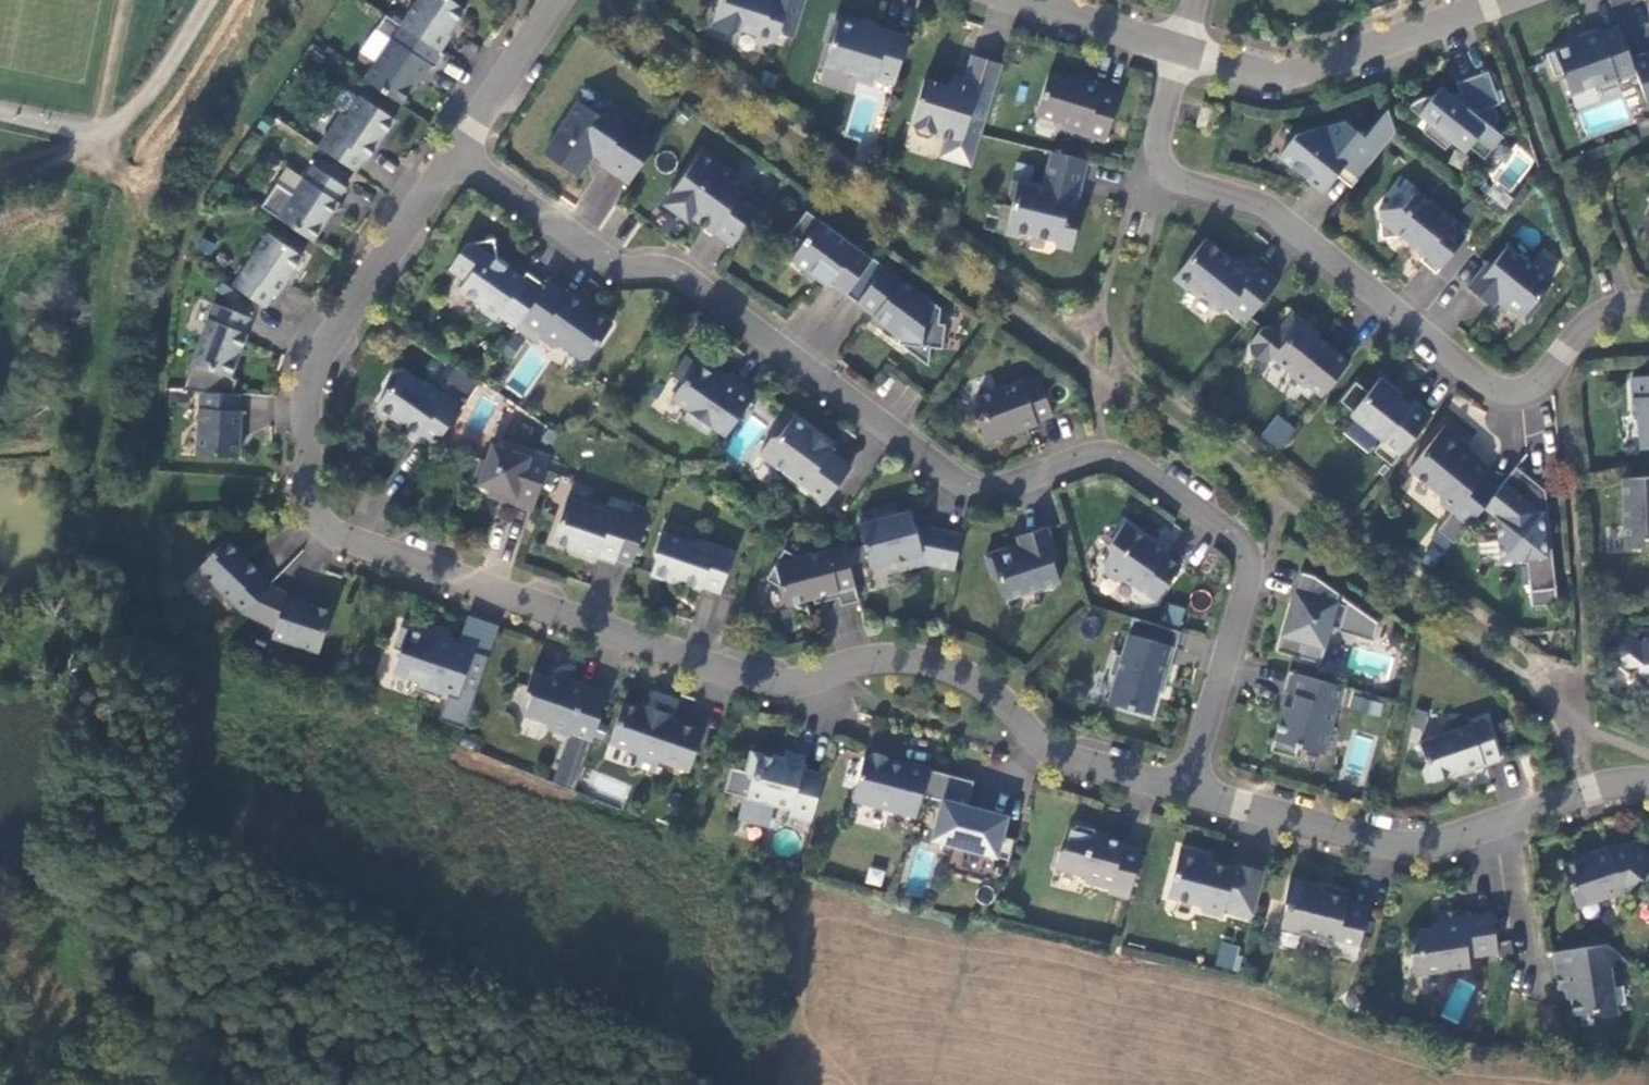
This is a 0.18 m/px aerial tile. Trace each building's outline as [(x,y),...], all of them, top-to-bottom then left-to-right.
[(400,22),(438,48),(449,32),(447,31),(463,6),(455,0),(415,0),(400,22)] [(711,26),(729,32),(736,28),(737,26),(755,32),(758,37),(766,40),(772,37),(776,38),(778,31),(794,36),(806,0),(719,0),(711,26)] [(908,35),(869,23),(868,29),(834,18),(827,40),(831,42),(825,64),(854,73),(857,79),(872,84),(874,76),(894,82),(908,35)] [(1628,59),(1616,28),(1597,36),(1595,30),(1575,38),(1577,43),(1543,56),(1551,78),(1559,75),(1567,97),(1594,86),(1597,94),(1616,87),(1614,82),(1634,74),(1628,59)] [(391,35),(364,76),(400,100),(417,75),(419,77),(429,61),(391,35)] [(1628,59),(1634,74),(1648,111),(1648,53),(1648,54),(1647,52),(1628,59)] [(981,133),(1002,64),(971,54),(964,78),(962,84),(952,81),(949,80),(947,85),(924,78),(910,122),(914,124),(913,128),(916,134),(927,138),(933,134),(935,130),(947,134),(977,143),(981,133)] [(1487,70),(1455,81),(1458,92),(1442,97),(1437,96),(1429,95),(1421,96),(1413,100),(1407,106),(1428,122),(1421,131),(1443,148),(1450,140),(1463,151),(1468,146),(1483,158),(1501,135),(1490,126),(1497,118),(1493,105),(1498,103),(1487,70)] [(1080,81),(1047,71),(1034,113),(1058,120),(1061,127),(1104,140),(1118,94),(1099,88),(1100,85),(1081,79),(1080,81)] [(954,75),(952,81),(962,84),(964,78),(954,75)] [(340,110),(317,143),(354,168),(363,155),(365,156),(393,115),(359,93),(345,113),(340,110)] [(657,139),(615,110),(599,114),(579,100),(544,152),(571,171),(584,152),(590,150),(602,159),(599,162),(628,182),(657,139)] [(1344,120),(1295,134),(1278,155),(1322,190),(1335,174),(1342,166),(1357,178),(1394,131),(1386,109),(1384,112),(1364,136),(1344,120)] [(1200,110),(1195,129),(1205,132),(1210,113),(1200,110)] [(1636,123),(1640,135),(1641,138),(1648,136),(1648,118),(1636,123)] [(977,143),(947,134),(940,155),(971,164),(977,143)] [(1026,232),(1052,239),(1055,245),(1071,248),(1081,207),(1068,204),(1071,193),(1079,195),(1088,159),(1050,150),(1041,185),(1012,178),(1008,194),(1012,200),(1004,232),(1020,236),(1026,232)] [(746,185),(700,151),(667,196),(668,206),(681,215),(690,214),(732,245),(762,204),(742,190),(746,185)] [(312,162),(277,214),(311,237),(337,199),(335,197),(344,183),(312,162)] [(1342,166),(1335,174),(1350,186),(1357,178),(1342,166)] [(1451,220),(1414,191),(1402,206),(1377,209),(1380,237),(1399,235),(1422,254),(1418,259),(1435,272),(1464,236),(1448,223),(1451,220)] [(871,258),(806,209),(789,232),(802,241),(790,257),(809,271),(811,268),(817,272),(814,275),(827,285),(830,282),(845,293),(863,268),(871,258)] [(1180,269),(1195,280),(1201,279),(1225,298),(1235,297),(1253,312),(1281,276),(1262,261),(1257,268),(1240,255),(1242,252),(1212,229),(1180,269)] [(267,230),(231,282),(236,285),(263,303),(272,290),(274,292),(301,253),(267,230)] [(493,237),(465,242),(448,267),(465,279),(459,287),(479,301),(480,308),(495,318),(498,313),(516,326),(545,284),(526,271),(522,277),(497,259),(493,237)] [(1550,281),(1506,245),(1491,264),(1486,260),(1466,286),(1491,306),(1499,296),(1508,303),(1505,307),(1523,322),(1538,303),(1535,300),(1550,281)] [(928,365),(930,346),(941,347),(944,323),(938,322),(940,307),(872,256),(871,258),(863,268),(875,276),(856,301),(872,314),(871,315),(898,335),(897,341),(909,343),(908,350),(928,365)] [(845,293),(844,293),(856,301),(875,276),(863,268),(845,293)] [(611,323),(584,304),(585,301),(569,290),(567,292),(548,279),(545,284),(516,326),(535,340),(539,334),(556,346),(563,345),(582,358),(588,357),(611,323)] [(223,305),(219,304),(195,362),(233,377),(246,343),(250,333),(248,332),(253,317),(223,305)] [(1318,332),(1292,311),(1276,330),(1270,325),(1261,326),(1248,343),(1249,352),(1260,361),(1269,360),(1272,356),(1290,370),(1287,373),(1304,386),(1306,384),(1320,395),(1348,361),(1326,344),(1323,347),(1316,341),(1319,338),(1318,332)] [(670,398),(687,410),(682,416),(706,433),(711,426),(724,435),(747,402),(756,389),(729,371),(723,380),(685,353),(671,374),(682,382),(670,398)] [(416,433),(431,444),(433,445),(461,404),(460,403),(443,392),(442,394),(423,381),(422,383),(400,368),(392,369),(385,379),(386,387),(375,402),(377,410),(386,416),(393,415),(401,421),(399,424),(415,435),(416,433)] [(1396,396),(1400,392),(1379,375),(1367,391),(1354,380),(1339,400),(1352,410),(1349,413),(1381,439),(1372,450),(1390,464),(1430,414),(1412,400),(1408,405),(1396,396)] [(1639,447),(1648,447),(1648,375),(1630,376),(1632,415),(1638,420),(1639,447)] [(1020,379),(975,396),(981,411),(977,419),(984,441),(1036,422),(1035,420),(1051,414),(1038,377),(1021,383),(1020,379)] [(243,395),(203,391),(200,451),(241,454),(244,407),(242,407),(243,395)] [(1275,414),(1260,436),(1280,451),(1296,428),(1275,414)] [(768,440),(755,456),(821,505),(847,470),(826,455),(830,451),(813,438),(810,442),(804,438),(803,431),(789,420),(775,439),(768,440)] [(1438,502),(1451,513),(1437,531),(1453,544),(1482,508),(1496,490),(1481,478),(1484,474),(1472,464),(1461,455),(1466,449),(1468,446),(1444,426),(1408,470),(1438,494),(1438,502)] [(492,498),(528,511),(529,512),(548,457),(547,456),(517,446),(508,450),(488,443),(482,461),(476,460),(468,483),(494,492),(492,498)] [(1476,456),(1466,449),(1461,455),(1472,464),(1476,456)] [(1544,489),(1515,465),(1496,490),(1482,508),(1495,516),(1499,560),(1519,558),(1519,562),(1526,561),(1529,590),(1554,587),(1548,526),(1542,527),(1541,511),(1546,511),(1544,489)] [(1620,477),(1624,547),(1640,546),(1645,540),(1648,540),(1648,476),(1620,477)] [(606,513),(562,498),(547,541),(574,550),(573,553),(592,559),(593,557),(610,563),(627,514),(608,508),(606,513)] [(857,523),(869,565),(895,558),(898,569),(924,561),(953,567),(960,533),(929,526),(915,530),(910,509),(892,514),(889,504),(894,503),(894,502),(870,508),(873,519),(857,523)] [(774,511),(774,524),(795,523),(795,511),(774,511)] [(1143,602),(1154,600),(1179,564),(1163,553),(1165,551),(1164,550),(1159,550),(1151,544),(1149,540),(1123,521),(1107,544),(1108,552),(1101,562),(1102,570),(1116,579),(1123,578),(1130,582),(1131,594),(1143,602)] [(1046,525),(1015,535),(1019,547),(1009,551),(1007,545),(984,553),(991,576),(996,574),(1004,598),(1058,580),(1051,557),(1056,556),(1046,525)] [(688,542),(659,533),(652,554),(654,560),(649,575),(666,581),(667,579),(699,590),(700,587),(718,594),(732,552),(695,539),(688,542)] [(195,565),(241,609),(267,581),(255,570),(257,568),(223,536),(195,565)] [(813,600),(814,604),(839,598),(841,606),(859,601),(844,547),(799,558),(784,550),(766,580),(781,588),(786,607),(813,600)] [(1276,649),(1298,655),(1303,640),(1322,645),(1328,624),(1338,627),(1345,603),(1340,602),(1341,595),(1312,573),(1299,569),(1276,649)] [(267,581),(241,609),(273,624),(284,590),(267,581)] [(270,634),(316,649),(330,608),(301,598),(302,596),(284,590),(273,624),(270,634)] [(1362,609),(1355,634),(1372,639),(1377,621),(1362,609)] [(1165,678),(1179,629),(1131,615),(1131,618),(1120,653),(1114,651),(1108,672),(1114,674),(1107,700),(1149,713),(1160,677),(1165,678)] [(455,695),(471,648),(452,642),(454,637),(435,630),(433,635),(398,623),(391,644),(399,647),(391,669),(418,678),(415,686),(434,693),(436,688),(455,695)] [(1644,637),(1639,644),(1631,637),(1619,638),(1612,648),(1614,659),(1648,688),(1648,637),(1644,637)] [(1297,744),(1322,752),(1335,705),(1340,707),(1346,686),(1287,669),(1281,690),(1292,693),(1288,705),(1282,703),(1269,749),(1293,756),(1297,744)] [(588,741),(604,694),(583,687),(584,685),(557,676),(550,679),(528,671),(523,687),(527,695),(520,715),(540,722),(544,729),(566,737),(567,734),(588,741)] [(672,718),(638,706),(637,710),(620,704),(606,745),(636,756),(632,768),(652,775),(656,763),(686,773),(700,732),(670,722),(672,718)] [(1480,715),(1413,739),(1420,759),(1417,767),(1421,779),(1454,767),(1455,770),(1494,756),(1480,715)] [(566,737),(575,739),(589,744),(588,741),(567,734),(566,737)] [(810,818),(822,772),(801,767),(804,754),(785,749),(782,758),(750,750),(745,770),(752,772),(746,794),(789,806),(788,812),(810,818)] [(927,765),(905,759),(904,765),(888,760),(884,754),(872,751),(866,755),(863,754),(851,798),(914,815),(918,802),(927,768),(927,765)] [(972,780),(927,768),(918,802),(936,806),(934,815),(926,843),(936,846),(948,849),(944,868),(989,880),(995,855),(1007,858),(1012,838),(1001,835),(1006,814),(1002,813),(966,804),(972,780)] [(588,788),(624,804),(632,786),(595,771),(588,788)] [(1121,843),(1121,841),(1092,833),(1093,828),(1076,823),(1069,827),(1064,846),(1057,850),(1053,865),(1080,873),(1083,879),(1108,886),(1107,892),(1127,897),(1140,848),(1121,843)] [(1574,901),(1621,885),(1623,887),(1648,853),(1648,850),(1629,835),(1605,843),(1604,840),(1586,847),(1587,849),(1559,859),(1574,901)] [(1232,867),(1199,858),(1201,853),(1178,847),(1166,894),(1196,902),(1200,909),(1220,914),(1222,909),(1251,917),(1263,870),(1233,862),(1232,867)] [(1284,903),(1279,927),(1300,932),(1304,938),(1333,945),(1331,951),(1354,956),(1366,906),(1343,901),(1344,897),(1308,888),(1309,883),(1286,878),(1281,901),(1284,903)] [(1409,950),(1413,971),(1467,963),(1465,952),(1495,947),(1489,909),(1459,913),(1458,906),(1437,910),(1438,919),(1430,921),(1431,925),(1414,928),(1417,949),(1409,950)] [(1221,940),(1214,964),(1235,970),(1242,947),(1221,940)] [(1584,945),(1551,950),(1556,988),(1567,986),(1570,1013),(1591,1011),(1597,1016),(1614,1014),(1608,967),(1619,954),(1605,942),(1584,945)] [(1453,978),(1442,1018),(1462,1023),(1473,983),(1453,978)]
